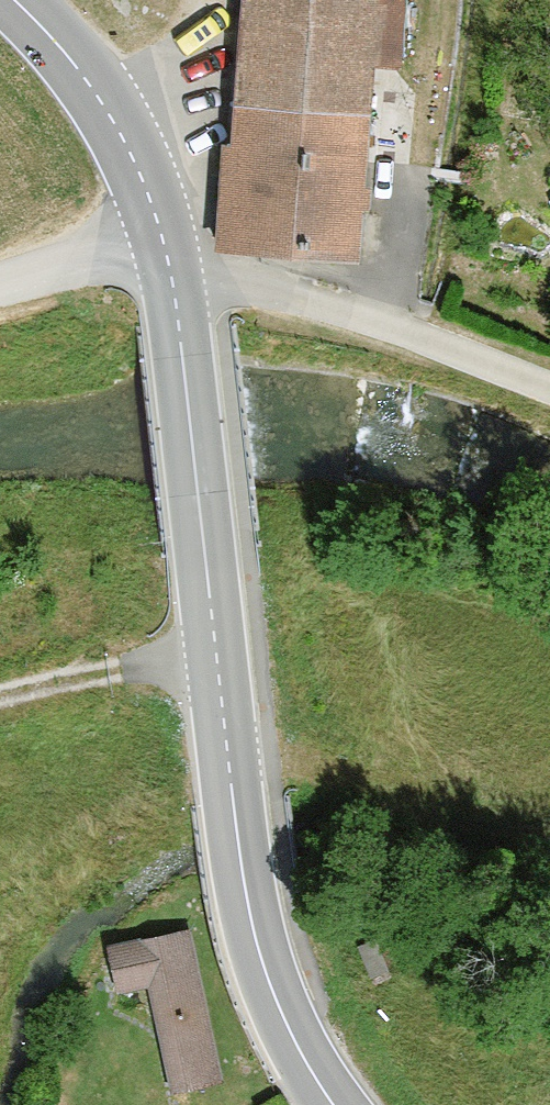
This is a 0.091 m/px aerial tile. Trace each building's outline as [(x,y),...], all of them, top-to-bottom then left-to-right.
[(228,263),(370,269),(379,77),(399,78),(403,0),(241,0),(228,263)] [(218,1079),(186,929),(106,946),(116,990),(148,983),(171,1089),(218,1079)]
